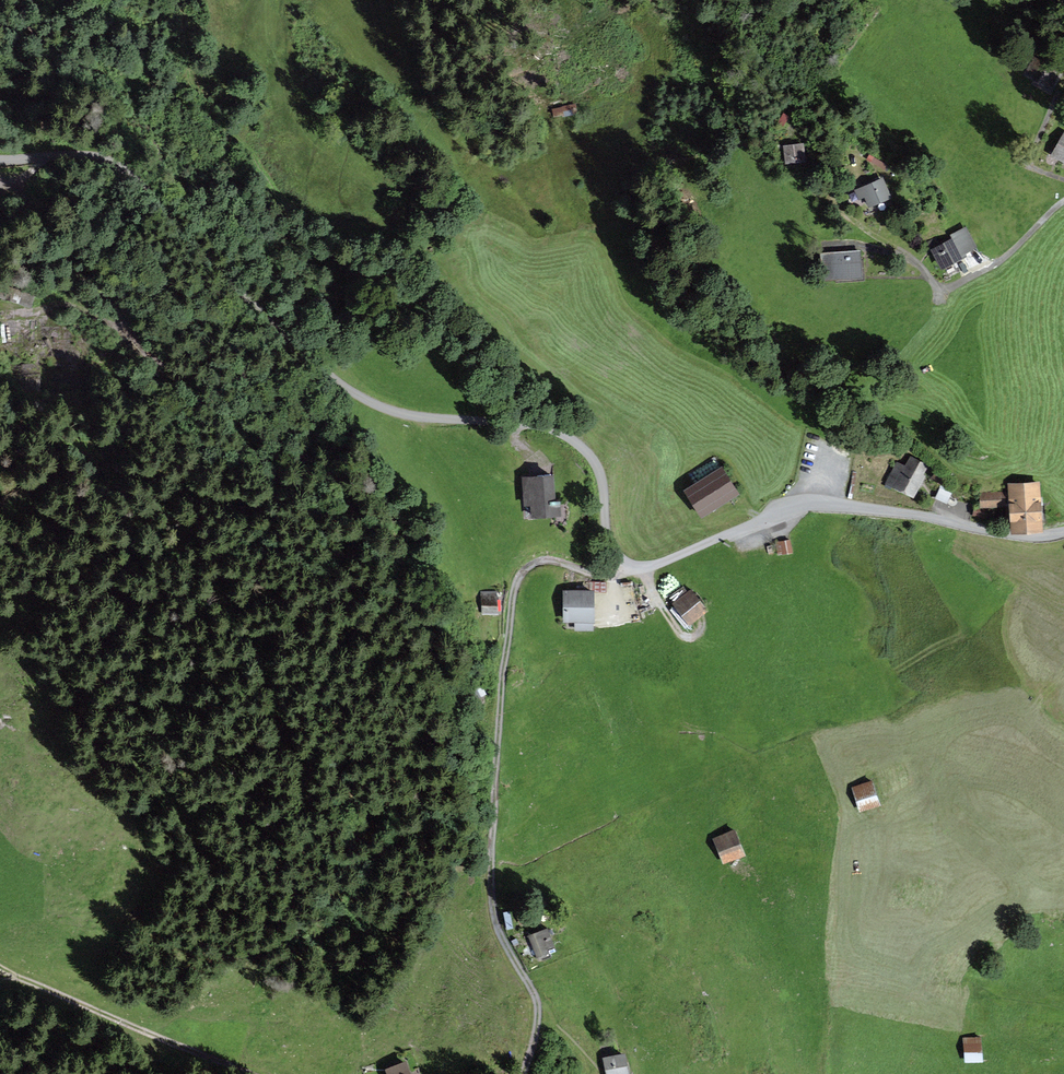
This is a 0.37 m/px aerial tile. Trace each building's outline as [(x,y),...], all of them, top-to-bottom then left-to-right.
[(1033,60),(1024,76),(1050,92),(1059,76),(1033,60)] [(578,102),(554,108),(557,118),(580,112),(578,102)] [(1062,135),(1051,157),(1063,164),(1063,136),(1062,135)] [(802,144),(780,145),(781,163),(803,161),(802,144)] [(882,176),(851,189),(855,197),(861,195),(866,207),(891,197),(882,176)] [(936,237),(927,242),(941,270),(952,265),(951,263),(968,255),(966,253),(977,247),(966,225),(951,233),(952,235),(939,242),(936,237)] [(859,251),(820,253),(822,278),(861,276),(859,251)] [(907,463),(896,458),(883,481),(914,497),(931,465),(912,454),(907,463)] [(722,465),(684,489),(701,516),(739,492),(722,465)] [(548,479),(521,481),(523,507),(529,507),(530,519),(557,517),(556,505),(550,506),(548,479)] [(1037,483),(1006,485),(1006,494),(978,496),(979,509),(1007,508),(1008,530),(1040,528),(1037,483)] [(943,486),(938,498),(950,502),(954,490),(943,486)] [(787,541),(778,544),(782,554),(791,551),(787,541)] [(483,590),(485,614),(501,613),(500,589),(483,590)] [(593,591),(566,591),(566,621),(576,621),(576,629),(593,629),(593,591)] [(706,613),(689,591),(672,605),(689,626),(706,613)] [(636,605),(620,606),(621,623),(638,621),(636,605)] [(871,781),(850,788),(858,811),(878,804),(871,781)] [(742,855),(733,832),(714,840),(723,863),(742,855)] [(538,954),(557,949),(552,926),(532,931),(538,954)] [(980,1038),(962,1039),(963,1060),(981,1058),(980,1038)] [(601,1058),(605,1073),(626,1073),(621,1053),(601,1058)] [(382,1069),(384,1073),(408,1073),(403,1061),(382,1069)]
